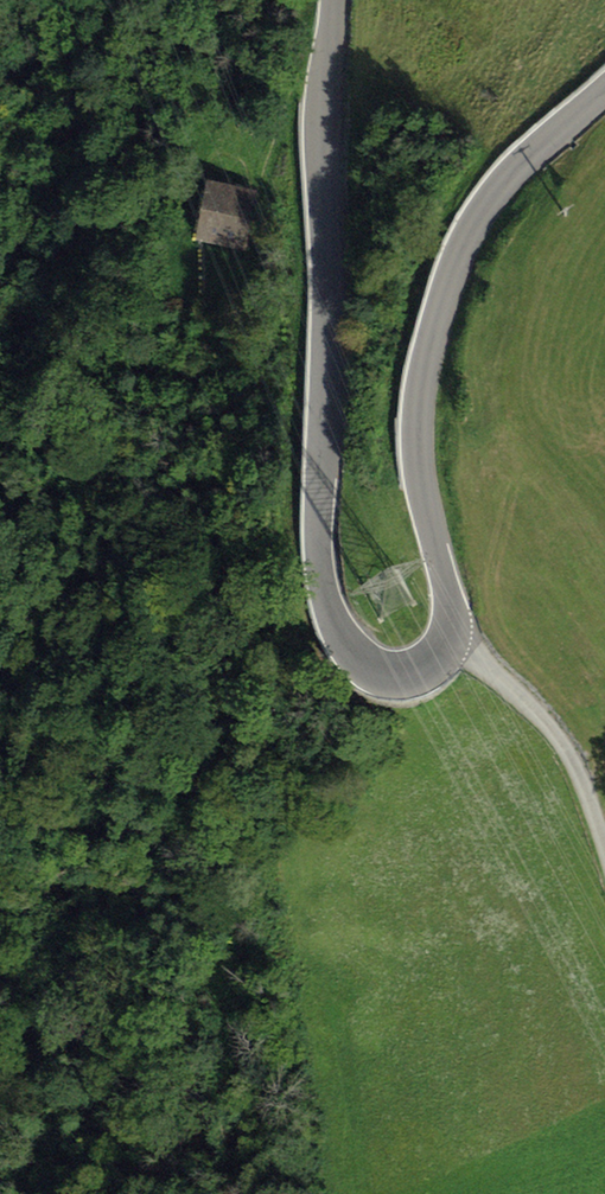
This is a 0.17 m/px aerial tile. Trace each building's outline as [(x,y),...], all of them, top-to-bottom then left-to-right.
[(252,225),(254,164),(202,162),(200,223),(252,225)]
